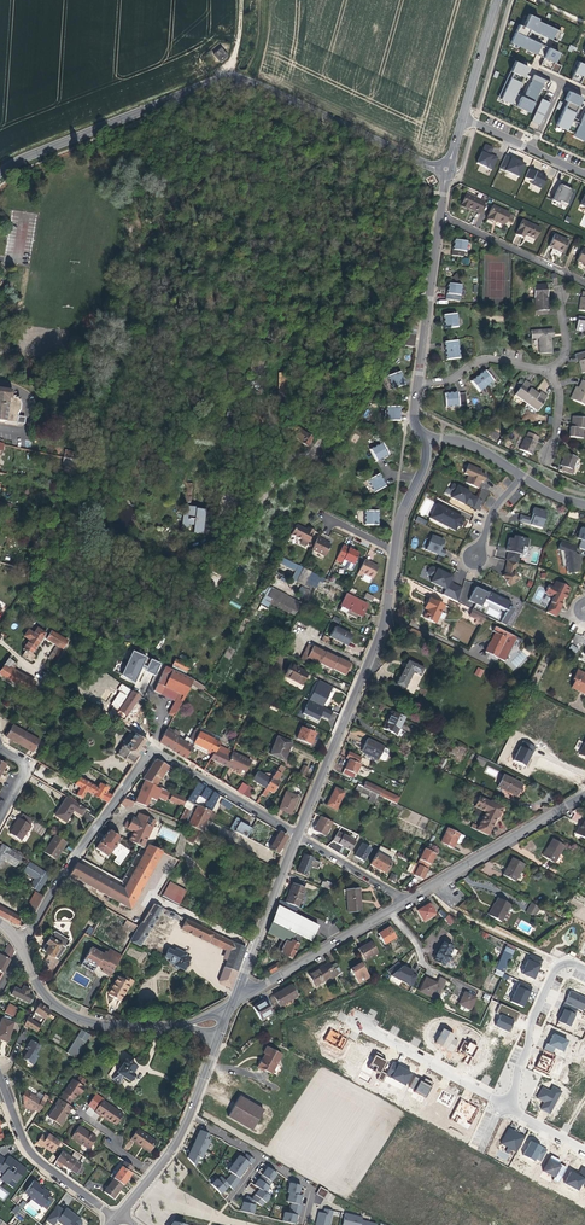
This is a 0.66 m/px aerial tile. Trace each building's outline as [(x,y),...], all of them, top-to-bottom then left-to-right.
[(529,29),(548,38),(556,42),(561,31),(537,20),(527,16),(523,26),(519,24),(510,42),(536,54),(541,44),(526,37),(529,29)] [(545,44),(548,38),(529,29),(526,37),(541,44),(536,54),(539,56),(544,45),(553,49),(554,48),(545,44)] [(544,45),(539,56),(543,58),(540,65),(557,73),(561,66),(554,62),(559,52),(553,49),(544,45)] [(222,47),(213,53),(220,62),(229,55),(222,47)] [(517,61),(515,60),(497,98),(500,99),(517,61)] [(522,64),(517,61),(500,99),(510,104),(524,74),(528,66),(526,65),(522,64)] [(579,61),(570,79),(579,84),(583,76),(584,77),(584,64),(579,61)] [(510,104),(513,105),(518,94),(523,97),(532,77),(524,74),(510,104)] [(551,82),(533,74),(532,77),(523,97),(518,94),(513,105),(528,112),(540,87),(547,90),(551,82)] [(579,123),(571,119),(580,100),(582,97),(569,91),(564,100),(567,101),(556,125),(574,133),(584,138),(584,137),(584,110),(579,123)] [(541,98),(531,121),(539,125),(550,102),(541,98)] [(580,100),(571,119),(579,123),(584,110),(584,102),(580,100)] [(476,163),(491,170),(497,158),(491,155),(491,157),(489,156),(489,154),(492,148),(485,145),(476,163)] [(515,161),(505,156),(499,168),(518,177),(524,164),(515,161)] [(529,169),(525,178),(531,181),(530,184),(541,188),(546,177),(542,175),(541,174),(538,172),(537,173),(529,169)] [(564,188),(559,186),(554,196),(552,201),(565,207),(566,205),(573,192),(564,188)] [(468,207),(480,212),(485,202),(466,193),(461,205),(468,208),(468,207)] [(504,224),(509,213),(493,205),(486,219),(493,222),(494,219),(504,224)] [(535,239),(540,228),(522,220),(516,234),(523,238),(525,235),(527,236),(535,239)] [(562,253),(568,241),(554,234),(548,246),(556,250),(562,253)] [(466,251),(467,242),(455,240),(455,245),(454,247),(452,247),(451,255),(463,257),(464,251),(466,251)] [(582,249),(577,261),(584,264),(584,265),(584,250),(582,249)] [(459,301),(461,286),(449,284),(449,289),(448,291),(447,291),(446,299),(459,301)] [(533,285),(535,311),(547,310),(549,310),(548,303),(547,292),(546,284),(533,285)] [(458,327),(456,314),(443,316),(444,322),(444,329),(458,327)] [(576,330),(584,332),(584,336),(584,317),(578,316),(577,324),(576,330)] [(551,337),(550,329),(531,331),(532,339),(538,339),(540,354),(552,353),(551,342),(551,337)] [(415,347),(416,335),(410,334),(404,333),(403,345),(415,347)] [(446,360),(460,358),(458,341),(444,342),(445,349),(446,360)] [(575,354),(576,359),(578,359),(579,361),(582,373),(584,372),(584,352),(575,354)] [(489,369),(486,372),(493,381),(496,379),(489,369)] [(493,381),(486,372),(485,370),(481,373),(478,376),(474,378),(471,381),(479,392),(493,381)] [(403,378),(400,372),(387,376),(392,389),(405,385),(403,378)] [(291,400),(291,373),(278,373),(278,400),(291,400)] [(582,380),(578,388),(573,400),(580,403),(584,405),(584,381),(582,380)] [(538,395),(530,389),(527,387),(529,384),(525,381),(515,395),(537,411),(547,397),(543,394),(541,397),(538,395)] [(570,399),(573,400),(578,388),(576,387),(574,391),(570,399)] [(20,405),(19,401),(19,400),(18,400),(18,399),(16,399),(16,398),(12,397),(13,391),(0,389),(0,422),(4,422),(4,423),(16,424),(17,417),(17,413),(18,413),(20,410),(20,405)] [(459,406),(458,394),(457,392),(451,393),(444,393),(445,407),(459,406)] [(466,393),(458,394),(459,406),(467,405),(466,393)] [(264,415),(267,408),(256,404),(253,411),(264,415)] [(400,415),(400,407),(386,407),(386,421),(400,421),(400,415)] [(261,422),(264,415),(253,411),(251,417),(261,422)] [(24,424),(25,417),(18,416),(18,417),(17,417),(16,424),(17,425),(18,423),(24,424)] [(259,426),(261,422),(251,417),(249,422),(259,426)] [(572,417),(572,424),(575,424),(575,426),(575,427),(570,427),(569,437),(583,438),(584,429),(584,418),(572,417)] [(307,446),(312,438),(290,423),(288,425),(286,426),(287,428),(289,427),(297,433),(294,437),(301,442),(300,442),(307,446)] [(528,432),(526,438),(536,443),(539,437),(528,432)] [(537,443),(536,443),(526,438),(525,437),(519,449),(531,455),(534,448),(537,443)] [(389,455),(382,443),(369,449),(376,462),(384,458),(389,455)] [(79,461),(80,454),(65,450),(64,458),(75,460),(79,461)] [(560,466),(562,466),(573,470),(577,458),(565,453),(563,460),(560,466)] [(74,467),(75,460),(64,458),(63,464),(74,467)] [(479,469),(469,464),(464,474),(468,475),(465,483),(478,489),(481,481),(483,482),(483,480),(486,476),(480,473),(477,472),(479,469)] [(573,470),(562,466),(561,470),(572,475),(574,471),(573,470)] [(373,493),(386,486),(383,481),(379,474),(367,481),(373,493)] [(470,493),(453,484),(450,489),(454,491),(451,498),(464,504),(465,503),(473,507),(475,503),(477,498),(469,494),(470,493)] [(462,517),(437,504),(429,518),(455,531),(457,526),(460,522),(462,517)] [(202,526),(204,510),(195,509),(195,510),(191,510),(191,507),(184,506),(182,527),(188,528),(189,525),(193,525),(202,526)] [(541,528),(545,517),(541,516),(542,511),(533,508),(532,514),(533,514),(532,519),(530,518),(520,515),(519,521),(541,528)] [(378,520),(378,511),(365,511),(365,525),(378,525),(378,520)] [(426,525),(428,520),(417,516),(415,521),(426,525)] [(201,534),(202,526),(193,525),(192,533),(201,534)] [(306,545),(314,531),(308,527),(307,530),(304,529),(296,525),(291,535),(302,540),(301,542),(306,545)] [(581,540),(584,542),(584,530),(580,528),(576,538),(581,540)] [(521,554),(522,547),(527,548),(529,539),(516,536),(515,540),(509,538),(507,544),(506,551),(508,552),(506,560),(508,561),(516,562),(517,563),(519,554),(521,554)] [(325,556),(331,545),(326,542),(322,541),(323,540),(318,537),(312,549),(325,556)] [(442,546),(444,540),(436,537),(434,541),(430,540),(426,550),(443,557),(446,551),(441,550),(439,549),(440,545),(442,546)] [(558,550),(559,550),(562,567),(566,566),(567,573),(578,572),(580,569),(579,564),(581,564),(580,556),(579,556),(576,556),(573,555),(573,554),(576,547),(561,541),(558,550)] [(335,560),(341,564),(343,560),(353,564),(359,553),(352,550),(343,545),(335,560)] [(279,565),(280,564),(283,558),(278,556),(275,563),(279,565)] [(283,558),(280,564),(295,571),(298,565),(283,558)] [(343,560),(341,564),(341,565),(350,570),(352,569),(354,565),(353,564),(343,560)] [(372,578),(378,567),(372,564),(371,565),(364,561),(357,574),(361,576),(363,573),(372,578)] [(516,562),(508,561),(506,574),(503,575),(502,576),(509,586),(519,579),(515,572),(516,562)] [(292,579),(296,581),(303,568),(298,565),(295,571),(292,579)] [(431,582),(445,589),(449,580),(451,576),(446,574),(432,567),(429,568),(428,572),(428,575),(433,577),(431,582)] [(311,572),(303,568),(296,581),(305,585),(305,583),(311,572)] [(318,580),(320,576),(311,572),(305,583),(314,588),(318,580)] [(370,582),(372,578),(363,573),(361,576),(360,578),(368,582),(370,582)] [(452,584),(449,580),(445,589),(443,594),(458,602),(461,588),(452,584)] [(551,602),(560,607),(562,603),(562,601),(563,598),(565,598),(566,596),(570,589),(556,582),(553,588),(548,585),(546,589),(547,589),(545,593),(546,593),(547,595),(549,596),(551,595),(554,597),(551,602)] [(298,590),(306,596),(310,591),(302,585),(298,590)] [(484,600),(487,594),(483,591),(475,587),(468,600),(481,607),(484,600)] [(299,604),(285,597),(286,596),(272,589),(268,596),(298,611),(302,603),(300,602),(299,604)] [(488,592),(487,594),(484,600),(506,611),(508,607),(510,602),(488,592)] [(372,602),(374,598),(365,593),(363,598),(372,602)] [(340,606),(357,615),(361,617),(364,612),(367,605),(365,604),(365,602),(361,600),(360,601),(346,594),(340,606)] [(445,614),(441,612),(444,605),(429,598),(426,604),(429,605),(427,610),(423,617),(435,623),(438,618),(443,620),(445,614)] [(239,609),(241,606),(232,600),(230,603),(239,609)] [(555,617),(560,607),(551,602),(546,612),(555,617)] [(315,612),(316,609),(304,603),(303,606),(315,612)] [(357,615),(340,606),(338,609),(355,618),(357,615)] [(513,610),(508,607),(506,611),(500,623),(506,625),(513,610)] [(486,616),(472,609),(469,616),(476,620),(483,623),(486,616)] [(352,636),(335,627),(330,637),(334,639),(335,638),(343,642),(342,643),(347,645),(352,636)] [(67,641),(51,631),(47,628),(44,632),(37,628),(33,633),(28,630),(24,636),(29,640),(23,649),(25,651),(22,655),(31,662),(35,656),(32,654),(42,638),(56,646),(61,649),(62,650),(67,641)] [(497,658),(497,656),(502,647),(507,638),(495,632),(491,640),(485,652),(486,652),(495,657),(497,658)] [(584,640),(584,638),(576,633),(571,643),(581,648),(584,640)] [(576,653),(579,648),(571,644),(569,649),(576,653)] [(314,648),(312,647),(308,645),(300,661),(306,664),(309,659),(314,648)] [(53,662),(61,649),(56,646),(48,659),(53,662)] [(313,646),(312,647),(314,648),(309,659),(320,664),(320,663),(325,653),(321,650),(321,649),(318,648),(317,648),(313,646)] [(508,649),(502,647),(497,656),(503,659),(508,649)] [(122,676),(133,652),(132,651),(121,676),(122,676)] [(145,670),(155,674),(160,664),(133,652),(122,676),(134,682),(141,668),(141,666),(146,668),(145,670)] [(325,653),(320,663),(332,670),(332,669),(338,658),(334,656),(334,655),(330,653),(330,654),(326,652),(325,653)] [(495,657),(486,652),(484,657),(493,661),(495,657)] [(522,652),(518,656),(522,660),(526,656),(522,652)] [(10,671),(15,665),(9,660),(12,657),(10,655),(3,666),(10,671)] [(338,658),(332,669),(345,675),(348,670),(350,671),(353,665),(346,662),(347,661),(343,659),(343,660),(338,658)] [(184,676),(189,666),(176,660),(171,669),(173,670),(184,676)] [(404,690),(413,672),(420,676),(424,668),(407,660),(402,671),(395,685),(404,690)] [(304,679),(307,673),(297,668),(298,666),(293,664),(292,666),(290,664),(284,676),(301,685),(304,679)] [(10,671),(3,666),(0,670),(0,672),(30,692),(33,688),(35,685),(10,671)] [(134,682),(122,676),(134,683),(140,670),(154,676),(155,674),(145,670),(146,668),(141,666),(141,668),(134,682)] [(175,701),(179,693),(165,686),(173,670),(171,669),(166,667),(160,678),(154,691),(165,696),(175,701)] [(179,693),(185,696),(191,683),(193,680),(184,676),(173,670),(165,686),(179,693)] [(577,671),(573,680),(575,681),(571,688),(583,693),(584,695),(584,675),(577,671)] [(203,685),(193,680),(191,683),(201,689),(203,685)] [(332,687),(319,680),(309,700),(323,707),(332,687)] [(134,705),(140,696),(121,684),(117,690),(120,691),(111,704),(113,706),(107,716),(121,725),(134,705)] [(185,696),(179,693),(175,701),(169,714),(174,717),(185,696)] [(323,707),(309,700),(302,714),(317,721),(320,715),(329,719),(332,712),(323,707)] [(396,735),(405,718),(391,711),(389,717),(388,720),(387,722),(386,722),(383,729),(396,735)] [(19,745),(26,733),(12,725),(6,737),(13,741),(19,745)] [(186,758),(193,746),(192,746),(184,741),(177,737),(172,734),(174,731),(168,728),(159,743),(166,747),(179,754),(186,758)] [(313,739),(315,734),(301,728),(296,739),(311,745),(313,739)] [(184,741),(192,746),(199,732),(195,730),(190,739),(186,737),(184,741)] [(219,745),(220,743),(199,732),(192,746),(193,746),(202,751),(207,753),(207,752),(213,755),(215,751),(219,745)] [(33,752),(39,741),(26,733),(19,745),(26,749),(33,752)] [(140,754),(148,743),(135,735),(134,734),(126,747),(123,745),(116,755),(124,760),(125,759),(126,758),(134,763),(140,754)] [(288,752),(291,743),(277,737),(269,754),(281,759),(284,753),(285,751),(288,752)] [(378,760),(378,759),(384,748),(384,747),(367,739),(364,745),(361,750),(368,754),(368,755),(378,760)] [(513,761),(525,767),(530,756),(531,753),(532,754),(535,748),(523,741),(513,761)] [(229,758),(232,752),(219,745),(215,751),(229,758)] [(387,750),(384,748),(378,759),(383,761),(384,761),(385,761),(387,756),(387,755),(386,754),(388,751),(387,750)] [(225,766),(229,758),(215,751),(213,755),(210,759),(220,763),(225,766)] [(245,772),(251,761),(232,752),(229,758),(225,766),(234,770),(240,773),(241,770),(245,772)] [(346,758),(349,760),(358,764),(360,759),(360,757),(349,752),(346,758)] [(478,755),(475,760),(480,762),(483,764),(486,759),(478,755)] [(157,784),(164,773),(168,775),(170,772),(171,773),(173,769),(165,764),(156,760),(155,760),(143,779),(145,780),(155,785),(154,785),(155,786),(157,784)] [(353,778),(360,765),(358,764),(349,760),(346,766),(342,773),(353,778)] [(273,776),(272,777),(277,780),(284,768),(280,765),(273,776)] [(304,776),(308,768),(303,765),(299,774),(304,776)] [(496,777),(498,772),(488,767),(486,772),(496,777)] [(272,777),(273,776),(269,774),(265,773),(263,775),(257,772),(252,780),(259,785),(265,788),(272,777)] [(516,796),(522,784),(503,775),(498,787),(509,792),(516,796)] [(279,782),(277,780),(272,777),(265,788),(269,791),(271,792),(273,793),(279,782)] [(79,778),(75,785),(80,788),(79,791),(76,795),(82,798),(86,791),(107,803),(111,796),(105,792),(107,789),(104,787),(100,784),(97,788),(79,778)] [(169,792),(162,789),(155,786),(154,785),(155,785),(145,780),(140,791),(135,803),(145,807),(149,798),(156,801),(158,796),(166,800),(169,792)] [(372,792),(379,796),(382,789),(366,782),(363,788),(372,792)] [(212,809),(219,796),(209,790),(197,783),(187,800),(197,806),(211,812),(212,809)] [(370,796),(372,792),(363,788),(357,785),(355,789),(370,796)] [(248,798),(254,789),(248,786),(243,795),(248,798)] [(336,810),(345,792),(335,788),(331,796),(326,805),(336,810)] [(400,798),(382,789),(379,796),(392,802),(397,804),(400,798)] [(294,807),(298,797),(286,792),(282,802),(279,809),(285,812),(290,814),(293,806),(294,807)] [(372,792),(370,796),(368,800),(375,803),(379,796),(372,792)] [(169,800),(183,806),(186,800),(187,799),(172,793),(169,800)] [(229,809),(232,804),(219,796),(212,809),(217,811),(220,805),(229,809)] [(72,813),(73,810),(81,815),(85,809),(67,797),(55,815),(66,822),(72,813)] [(486,812),(478,827),(477,830),(487,836),(494,823),(491,822),(494,816),(496,817),(498,818),(503,807),(491,801),(490,803),(479,797),(474,806),(486,812)] [(131,807),(134,802),(125,798),(120,804),(125,807),(126,805),(131,807)] [(188,825),(197,806),(187,800),(186,800),(183,806),(183,807),(186,808),(180,821),(188,825)] [(401,810),(402,807),(397,804),(392,802),(390,805),(401,810)] [(203,828),(208,818),(211,812),(197,806),(188,825),(195,828),(201,831),(203,828)] [(213,820),(217,811),(212,809),(211,812),(208,818),(213,820)] [(575,810),(572,820),(579,822),(582,812),(575,810)] [(83,817),(92,821),(94,817),(85,812),(83,817)] [(144,844),(155,821),(139,813),(136,819),(133,818),(130,823),(127,829),(133,832),(128,841),(138,845),(146,850),(148,846),(144,844)] [(20,841),(32,822),(30,820),(22,815),(19,819),(18,818),(16,822),(17,823),(14,828),(10,834),(20,841)] [(325,836),(332,822),(320,817),(317,823),(314,830),(325,836)] [(251,828),(246,825),(247,823),(242,821),(237,818),(230,829),(246,838),(251,828)] [(583,825),(582,825),(583,826),(582,829),(579,827),(575,834),(584,839),(584,821),(583,825)] [(192,843),(201,831),(195,828),(187,840),(192,843)] [(455,844),(456,842),(460,834),(447,828),(441,842),(453,848),(455,844)] [(48,830),(45,834),(51,838),(43,851),(55,859),(59,854),(57,853),(59,849),(61,850),(67,842),(48,830)] [(99,844),(110,852),(111,852),(121,838),(109,830),(104,836),(99,843),(99,844)] [(275,840),(271,845),(269,850),(280,855),(283,850),(281,848),(287,837),(287,836),(280,832),(275,840)] [(338,832),(332,841),(343,847),(344,845),(345,846),(344,848),(350,851),(355,841),(338,832)] [(460,834),(456,842),(459,844),(460,843),(462,842),(464,836),(460,834)] [(553,863),(564,846),(553,839),(548,847),(542,856),(553,863)] [(256,855),(229,842),(227,845),(254,858),(256,855)] [(112,854),(117,856),(113,862),(120,866),(130,849),(118,843),(112,854)] [(21,855),(17,853),(12,850),(2,844),(0,847),(0,848),(0,849),(0,866),(5,860),(15,867),(19,860),(18,859),(21,855)] [(107,857),(110,852),(99,844),(96,848),(100,852),(103,853),(107,857)] [(363,861),(370,849),(362,844),(355,856),(359,859),(363,861)] [(130,909),(162,852),(149,845),(148,846),(146,850),(143,855),(124,890),(117,902),(130,909)] [(143,855),(146,850),(138,845),(135,851),(138,853),(143,855)] [(390,861),(394,853),(390,851),(380,846),(370,865),(379,870),(385,873),(391,862),(390,861)] [(431,862),(435,854),(424,849),(417,864),(419,865),(427,869),(431,862)] [(124,890),(143,855),(138,853),(119,887),(124,890)] [(171,872),(177,862),(163,854),(157,865),(171,872)] [(310,867),(313,860),(314,858),(304,854),(301,863),(297,872),(307,876),(310,867)] [(515,882),(524,864),(512,858),(507,867),(503,875),(515,882)] [(320,863),(313,860),(310,867),(318,870),(320,863)] [(50,874),(31,862),(29,867),(27,866),(23,872),(34,879),(30,886),(39,892),(44,883),(43,882),(45,880),(46,878),(47,879),(50,874)] [(119,887),(76,863),(73,869),(69,875),(117,902),(124,890),(119,887)] [(422,880),(427,869),(419,865),(414,875),(422,880)] [(391,873),(388,881),(394,883),(397,875),(391,873)] [(330,890),(335,884),(326,881),(326,883),(322,881),(321,887),(329,889),(330,890)] [(179,905),(186,891),(169,882),(162,896),(179,905)] [(297,907),(305,889),(292,884),(289,893),(285,902),(297,907)] [(361,904),(360,898),(359,898),(358,888),(346,889),(348,913),(361,912),(361,904)] [(33,913),(43,896),(35,892),(25,909),(33,913)] [(506,924),(512,914),(507,911),(510,905),(498,898),(494,904),(495,905),(494,907),(492,909),(488,915),(501,922),(501,921),(506,924)] [(318,926),(295,914),(297,907),(285,902),(280,900),(275,911),(271,922),(301,937),(310,942),(318,926)] [(423,921),(436,914),(431,907),(430,905),(429,903),(423,907),(417,911),(423,921)] [(161,911),(163,908),(153,904),(139,927),(135,933),(130,941),(140,945),(161,911)] [(534,916),(539,907),(532,904),(529,909),(529,908),(526,912),(534,916)] [(3,908),(0,913),(0,916),(14,923),(17,925),(19,926),(20,923),(18,923),(20,918),(20,917),(3,908)] [(184,921),(185,919),(163,908),(161,911),(165,913),(165,914),(169,916),(170,914),(174,916),(173,918),(178,920),(178,919),(184,921)] [(447,916),(441,910),(438,913),(444,918),(447,916)] [(450,925),(456,919),(452,917),(448,915),(444,919),(450,925)] [(90,937),(102,918),(100,917),(92,929),(89,926),(84,934),(90,937)] [(185,919),(184,921),(180,928),(182,929),(181,929),(208,942),(208,941),(212,932),(185,919)] [(135,933),(139,927),(126,920),(123,927),(135,933)] [(282,940),(285,941),(287,937),(299,943),(301,937),(271,922),(267,932),(282,940)] [(396,937),(390,927),(383,930),(378,933),(384,944),(396,937)] [(67,946),(69,944),(68,943),(69,941),(55,932),(52,933),(47,940),(41,950),(53,957),(54,957),(57,959),(66,945),(67,946)] [(224,950),(229,940),(212,932),(208,941),(224,950)] [(287,937),(285,941),(283,944),(281,943),(277,950),(284,954),(283,955),(290,959),(299,943),(287,937)] [(237,972),(245,948),(229,940),(224,950),(230,952),(225,967),(237,972)] [(364,960),(378,952),(371,941),(365,945),(357,949),(364,960)] [(2,955),(10,960),(14,951),(8,943),(2,955)] [(453,961),(452,961),(453,958),(448,956),(453,947),(443,943),(434,960),(441,964),(450,968),(451,968),(453,967),(454,964),(454,963),(453,961)] [(502,977),(514,951),(505,947),(498,962),(497,965),(496,964),(494,963),(492,967),(496,969),(494,973),(502,977)] [(109,976),(121,955),(109,948),(106,953),(104,952),(102,955),(91,948),(88,953),(87,952),(86,955),(87,955),(83,960),(96,967),(97,965),(100,966),(103,968),(101,971),(109,976)] [(169,963),(174,965),(179,967),(184,970),(189,960),(184,958),(185,955),(186,954),(185,954),(175,949),(174,951),(168,949),(164,957),(170,960),(169,963)] [(10,960),(2,955),(0,954),(0,972),(2,973),(6,965),(10,960)] [(533,979),(542,960),(530,954),(521,973),(533,979)] [(397,962),(387,971),(391,975),(401,967),(397,962)] [(331,979),(336,976),(336,974),(333,970),(328,963),(324,965),(324,966),(321,968),(318,970),(317,969),(308,975),(315,985),(325,979),(326,980),(330,977),(331,979)] [(369,978),(360,963),(355,966),(350,969),(359,984),(369,978)] [(269,973),(277,969),(275,964),(267,969),(269,973)] [(402,966),(401,967),(391,975),(391,976),(405,983),(410,975),(412,973),(402,966)] [(231,987),(237,972),(225,967),(219,981),(221,984),(231,987)] [(416,978),(410,975),(405,983),(412,986),(416,978)] [(130,987),(133,981),(125,976),(123,980),(129,983),(128,985),(130,987)] [(128,985),(129,983),(123,980),(118,977),(108,994),(115,998),(120,1001),(128,985)] [(440,977),(437,983),(430,996),(437,1000),(446,980),(440,977)] [(430,996),(437,983),(430,980),(426,978),(419,991),(430,996)] [(532,987),(520,981),(510,1002),(522,1007),(532,987)] [(368,995),(373,998),(375,996),(384,1001),(389,992),(394,995),(398,986),(393,984),(391,989),(381,983),(378,989),(373,986),(368,995)] [(297,996),(291,985),(282,990),(273,996),(279,1006),(280,1007),(297,996)] [(30,1004),(33,997),(28,994),(29,990),(29,989),(23,986),(21,991),(19,990),(14,987),(11,995),(30,1004)] [(570,991),(564,1003),(577,1009),(582,1011),(584,1005),(584,998),(570,991)] [(470,1009),(476,998),(464,992),(462,997),(459,1004),(470,1009)] [(279,1006),(273,996),(269,998),(275,1008),(279,1006)] [(416,1009),(398,999),(393,1010),(402,1015),(406,1017),(406,1018),(410,1021),(416,1009)] [(272,1013),(265,1000),(259,1003),(253,1007),(256,1013),(260,1020),(272,1013)] [(577,1009),(564,1003),(558,1016),(560,1017),(558,1022),(569,1027),(577,1009)] [(45,1019),(50,1011),(45,1008),(39,1004),(34,1012),(45,1019)] [(515,1022),(519,1013),(500,1004),(496,1013),(500,1015),(495,1026),(509,1032),(512,1026),(511,1025),(513,1021),(515,1022)] [(13,1017),(16,1011),(7,1007),(4,1012),(13,1017)] [(420,1017),(436,1026),(442,1015),(426,1007),(420,1017)] [(41,1026),(31,1020),(32,1019),(28,1016),(23,1027),(27,1029),(28,1026),(37,1032),(41,1026)] [(13,1023),(2,1019),(0,1024),(0,1039),(0,1041),(1,1041),(2,1042),(3,1040),(7,1041),(13,1023)] [(347,1039),(330,1029),(324,1040),(341,1050),(347,1039)] [(421,1038),(428,1041),(433,1033),(426,1029),(421,1038)] [(435,1043),(451,1052),(457,1041),(452,1038),(453,1035),(443,1029),(435,1043)] [(85,1042),(89,1035),(81,1030),(77,1037),(85,1042)] [(567,1041),(553,1034),(548,1045),(546,1044),(543,1050),(544,1050),(549,1052),(551,1046),(562,1051),(567,1041)] [(74,1058),(85,1042),(77,1037),(66,1053),(74,1058)] [(365,1047),(348,1037),(347,1039),(341,1050),(358,1059),(365,1047)] [(38,1056),(35,1054),(40,1046),(30,1040),(25,1049),(28,1051),(23,1059),(28,1062),(32,1065),(38,1056)] [(468,1065),(477,1047),(468,1042),(468,1043),(464,1041),(458,1052),(465,1055),(467,1056),(466,1056),(463,1063),(468,1065)] [(281,1066),(276,1064),(281,1055),(266,1047),(263,1053),(265,1054),(263,1058),(261,1061),(260,1060),(257,1067),(263,1071),(264,1070),(271,1074),(276,1076),(281,1066)] [(549,1052),(544,1050),(541,1055),(535,1067),(547,1073),(556,1056),(549,1052)] [(381,1071),(386,1061),(381,1058),(382,1055),(376,1052),(367,1068),(379,1074),(376,1079),(382,1082),(386,1075),(386,1074),(381,1071)] [(489,1072),(488,1074),(492,1076),(500,1062),(488,1055),(481,1068),(485,1070),(489,1072)] [(131,1073),(135,1067),(130,1064),(125,1060),(124,1062),(122,1061),(120,1064),(118,1062),(117,1065),(120,1067),(112,1079),(119,1084),(123,1077),(129,1081),(133,1074),(131,1073)] [(402,1067),(393,1062),(386,1074),(386,1075),(404,1085),(411,1073),(405,1070),(403,1069),(402,1067)] [(83,1084),(85,1080),(79,1075),(76,1079),(83,1084)] [(413,1092),(424,1098),(433,1083),(424,1078),(423,1081),(422,1082),(419,1081),(419,1079),(414,1077),(409,1087),(414,1090),(413,1092)] [(78,1093),(79,1091),(81,1093),(85,1087),(73,1079),(59,1099),(68,1105),(72,1099),(73,1100),(76,1096),(78,1093)] [(542,1087),(536,1098),(542,1101),(543,1100),(545,1101),(544,1102),(540,1109),(549,1114),(561,1091),(553,1086),(550,1091),(542,1087)] [(39,1113),(48,1097),(45,1095),(44,1096),(38,1093),(36,1096),(26,1090),(22,1096),(23,1100),(23,1104),(34,1111),(35,1110),(39,1113)] [(442,1090),(436,1101),(450,1108),(456,1097),(442,1090)] [(251,1130),(263,1110),(239,1096),(228,1117),(251,1130)] [(66,1116),(71,1107),(68,1105),(59,1099),(55,1104),(56,1105),(48,1117),(61,1126),(64,1121),(63,1120),(66,1116)] [(123,1114),(102,1100),(94,1112),(100,1116),(101,1114),(111,1121),(116,1125),(123,1114)] [(478,1110),(460,1100),(449,1120),(456,1123),(458,1118),(470,1125),(478,1110)] [(34,1111),(23,1104),(22,1106),(33,1113),(34,1111)] [(89,1149),(97,1138),(88,1132),(79,1126),(71,1137),(89,1149)] [(516,1152),(524,1137),(508,1128),(500,1143),(516,1152)] [(152,1146),(155,1141),(138,1129),(131,1139),(138,1144),(142,1147),(143,1146),(150,1151),(153,1146),(152,1146)] [(199,1130),(193,1144),(205,1149),(210,1140),(207,1139),(209,1134),(199,1130)] [(60,1141),(49,1134),(46,1138),(42,1135),(37,1142),(42,1145),(43,1144),(53,1151),(60,1141)] [(546,1150),(530,1141),(522,1155),(533,1161),(535,1158),(540,1161),(546,1150)] [(53,1151),(43,1144),(42,1145),(41,1146),(47,1150),(52,1153),(53,1151)] [(193,1144),(187,1158),(195,1167),(199,1157),(201,1159),(205,1149),(193,1144)] [(84,1169),(82,1165),(62,1151),(56,1160),(63,1165),(67,1168),(76,1174),(77,1172),(80,1174),(84,1169)] [(78,1160),(80,1156),(74,1152),(72,1156),(78,1160)] [(239,1155),(233,1163),(243,1170),(249,1163),(251,1165),(254,1160),(246,1154),(243,1158),(239,1155)] [(13,1162),(14,1160),(8,1156),(6,1160),(0,1156),(0,1171),(4,1174),(0,1179),(8,1184),(11,1179),(16,1183),(26,1169),(21,1165),(19,1167),(13,1162)] [(558,1183),(566,1168),(562,1165),(560,1166),(558,1165),(558,1163),(560,1161),(551,1156),(542,1171),(553,1177),(552,1180),(558,1183)] [(128,1178),(131,1173),(130,1172),(133,1168),(122,1160),(110,1176),(113,1178),(123,1185),(128,1178)] [(243,1170),(233,1163),(228,1170),(231,1173),(228,1177),(237,1184),(240,1179),(238,1178),(243,1170)] [(270,1182),(276,1174),(267,1167),(264,1171),(260,1168),(257,1172),(261,1175),(270,1182)] [(582,1168),(578,1176),(570,1172),(564,1183),(577,1190),(581,1183),(584,1185),(584,1170),(582,1168)] [(268,1186),(271,1182),(270,1182),(261,1175),(254,1185),(257,1187),(259,1189),(264,1193),(269,1187),(268,1186)] [(232,1190),(237,1184),(228,1177),(225,1181),(221,1176),(217,1180),(216,1179),(211,1184),(220,1194),(229,1186),(232,1190)] [(119,1190),(123,1185),(113,1178),(104,1192),(112,1198),(119,1189),(119,1190)] [(41,1207),(49,1196),(48,1195),(48,1192),(45,1191),(43,1191),(38,1188),(39,1186),(40,1186),(33,1181),(24,1192),(31,1197),(30,1198),(41,1207)] [(247,1186),(254,1191),(257,1187),(254,1185),(250,1182),(247,1186)] [(292,1183),(290,1183),(287,1192),(303,1196),(304,1192),(299,1190),(300,1185),(292,1183)] [(264,1193),(259,1189),(256,1193),(251,1199),(255,1202),(261,1206),(264,1202),(265,1203),(269,1197),(264,1193)] [(301,1196),(289,1193),(287,1202),(291,1203),(290,1208),(300,1210),(301,1205),(299,1205),(301,1196)] [(251,1199),(247,1196),(242,1202),(240,1211),(252,1214),(255,1202),(251,1199)] [(22,1209),(26,1203),(23,1201),(18,1207),(21,1209),(22,1209)] [(16,1215),(21,1209),(18,1207),(17,1205),(12,1212),(16,1215)] [(82,1224),(81,1220),(80,1218),(78,1217),(77,1218),(74,1216),(75,1215),(66,1208),(64,1210),(57,1205),(46,1221),(52,1224),(54,1224),(57,1221),(62,1224),(81,1224),(82,1224)] [(300,1210),(290,1208),(289,1213),(284,1212),(282,1221),(294,1224),(296,1215),(299,1216),(300,1210)] [(324,1209),(323,1213),(318,1212),(315,1224),(329,1224),(332,1211),(324,1209)] [(578,1212),(572,1222),(565,1218),(562,1224),(584,1224),(584,1215),(578,1212)] [(345,1213),(342,1224),(360,1224),(362,1218),(352,1215),(345,1213)]
